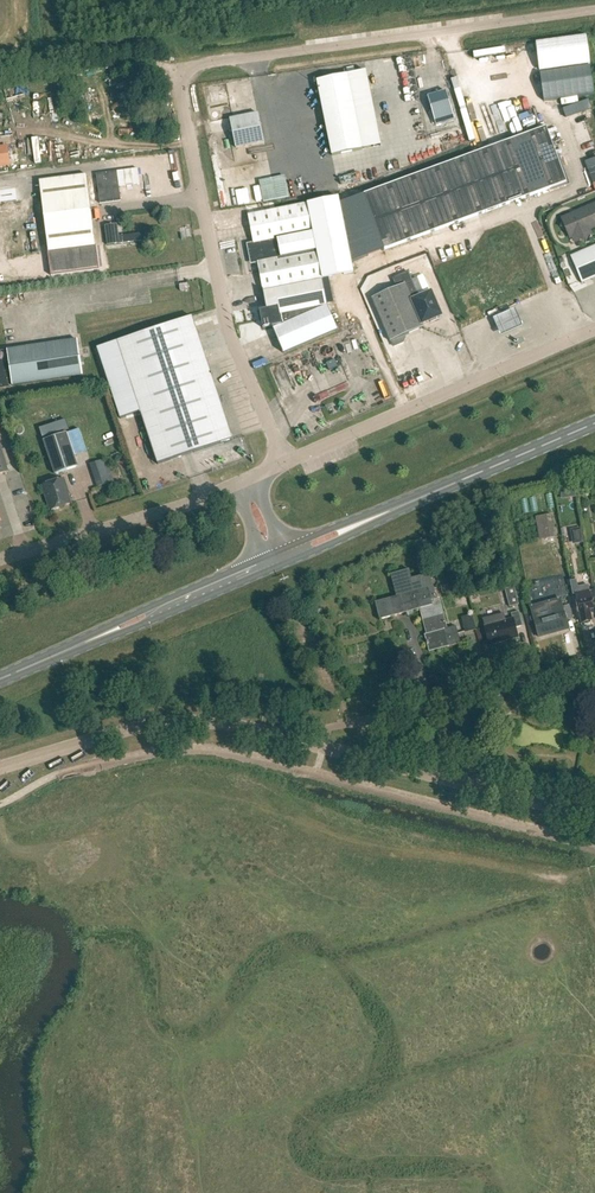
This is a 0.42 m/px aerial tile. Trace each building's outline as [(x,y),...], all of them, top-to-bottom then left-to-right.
[(594,63),(594,34),(522,41),(523,51),(543,49),(544,59),(540,60),(541,68),(594,63)] [(254,82),(252,73),(238,76),(240,85),(254,82)] [(363,150),(348,75),(317,81),(332,156),(363,150)] [(446,91),(428,97),(436,126),(455,120),(446,91)] [(236,148),(264,142),(258,114),(230,120),(236,148)] [(567,183),(546,128),(364,195),(385,250),(430,233),(567,183)] [(17,163),(13,143),(0,145),(0,166),(17,163)] [(440,144),(409,152),(410,157),(441,149),(440,144)] [(49,253),(96,247),(87,175),(39,181),(49,253)] [(285,176),(260,181),(264,202),(289,197),(285,176)] [(251,265),(258,264),(263,291),(322,279),(353,273),(338,198),(248,216),(253,243),(246,244),(251,265)] [(561,227),(567,230),(570,238),(576,236),(578,241),(580,240),(586,242),(589,236),(591,235),(589,230),(594,227),(594,205),(562,219),(563,221),(561,227)] [(250,207),(219,212),(220,218),(251,213),(250,207)] [(105,226),(107,246),(147,241),(146,233),(119,236),(118,224),(105,226)] [(571,257),(582,284),(594,278),(594,246),(571,257)] [(404,274),(393,279),(397,288),(408,283),(425,322),(430,320),(431,323),(439,319),(438,317),(441,315),(431,293),(424,275),(412,280),(409,272),(404,274)] [(263,328),(272,327),(273,328),(327,305),(322,279),(263,291),(267,310),(260,311),(263,328)] [(397,288),(372,298),(391,342),(392,342),(394,347),(404,343),(406,338),(405,336),(424,328),(422,324),(425,322),(408,283),(397,288)] [(327,306),(327,305),(273,328),(283,353),(338,330),(327,306)] [(514,307),(492,317),(500,334),(522,324),(514,307)] [(118,342),(97,348),(121,419),(141,412),(158,464),(158,465),(233,440),(192,317),(190,318),(118,342)] [(78,340),(8,351),(12,386),(83,376),(78,340)] [(67,433),(44,441),(55,475),(78,467),(67,433)] [(0,446),(0,475),(9,472),(0,446)] [(103,460),(90,465),(97,487),(111,483),(103,460)] [(68,489),(64,479),(44,486),(52,510),(70,504),(65,490),(68,489)] [(562,500),(576,497),(574,485),(560,487),(561,495),(562,500)] [(547,539),(555,537),(551,514),(542,516),(547,539)] [(585,527),(575,527),(575,541),(586,540),(585,527)] [(381,620),(420,609),(418,601),(431,598),(430,596),(435,594),(430,574),(412,579),(409,570),(390,575),(396,597),(375,603),(380,621),(381,621),(381,620)] [(577,580),(570,582),(573,595),(575,595),(577,602),(579,612),(580,612),(582,623),(585,625),(590,624),(591,621),(592,621),(590,610),(593,609),(591,599),(589,591),(588,585),(578,587),(577,580)] [(515,587),(505,589),(507,598),(517,596),(515,587)] [(418,601),(420,609),(427,635),(425,635),(429,652),(461,644),(458,633),(456,627),(447,629),(439,599),(437,599),(435,594),(430,596),(431,598),(418,601)] [(534,620),(536,626),(539,638),(569,629),(566,621),(573,619),(569,605),(562,607),(563,612),(534,620)] [(504,614),(482,619),(485,627),(490,645),(518,637),(515,628),(523,626),(522,626),(519,612),(511,614),(513,619),(506,621),(504,614)] [(476,630),(475,626),(472,615),(462,618),(466,633),(476,630)]
